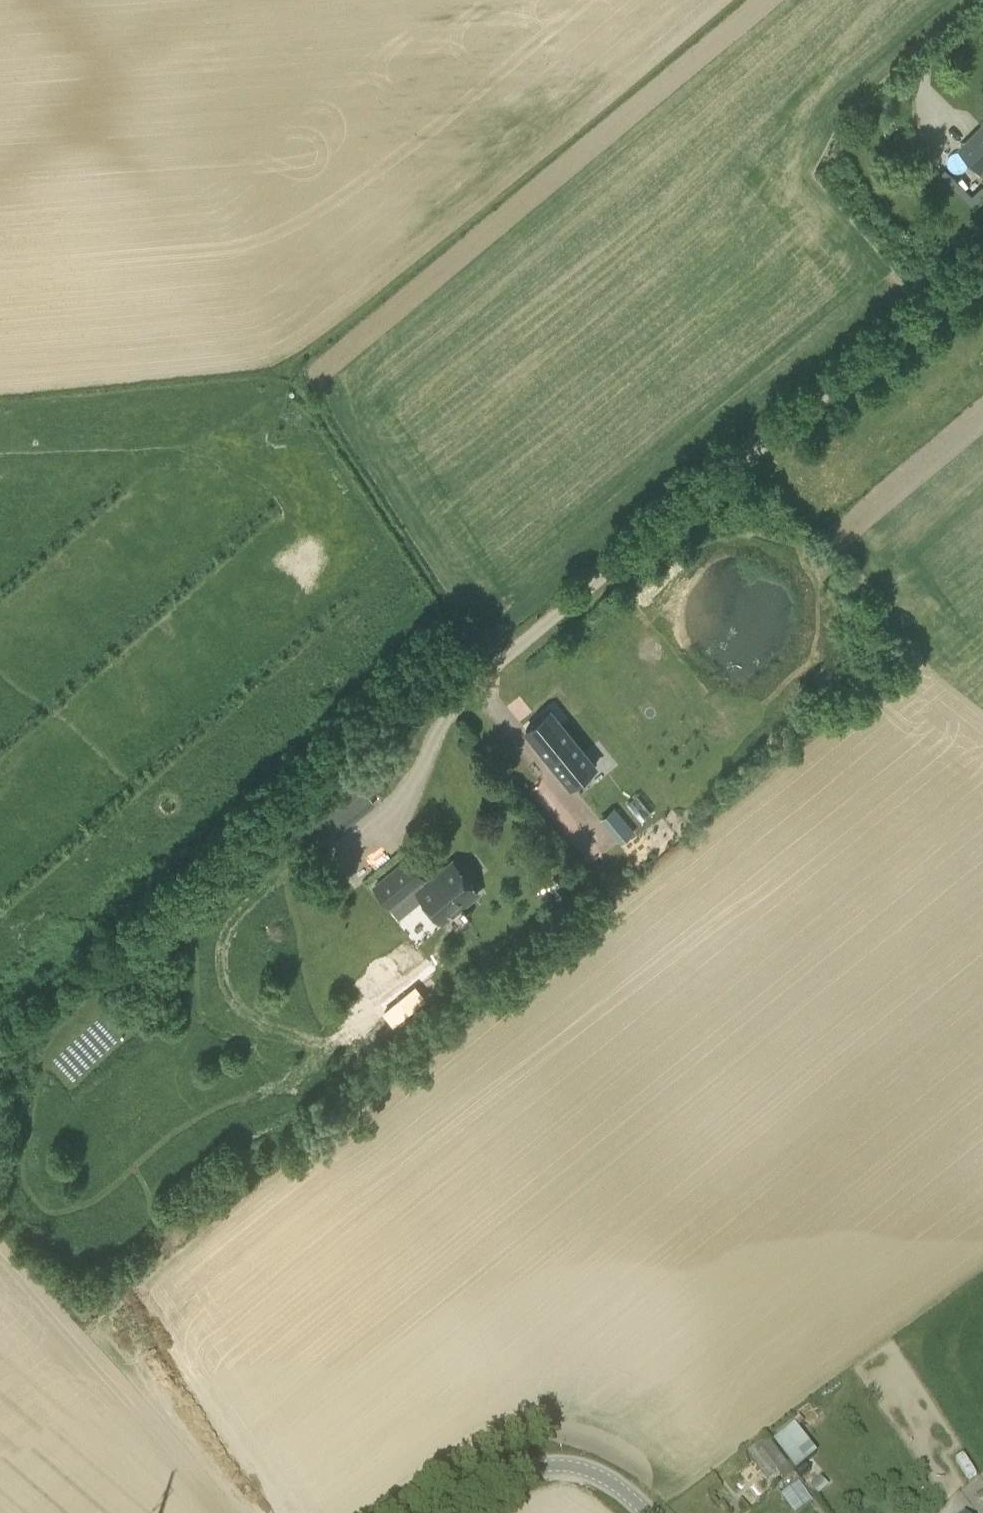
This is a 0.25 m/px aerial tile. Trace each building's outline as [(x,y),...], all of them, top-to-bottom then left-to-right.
[(962,151),(982,172),(982,130),(962,151)] [(592,767),(549,712),(527,729),(571,784),(592,767)] [(365,782),(326,814),(343,834),(382,802),(365,782)] [(334,830),(325,819),(316,826),(326,837),(334,830)] [(621,842),(634,831),(628,825),(616,835),(621,842)] [(417,890),(426,902),(442,921),(478,892),(453,861),(425,884),(421,879),(423,878),(407,860),(375,886),(390,905),(415,884),(419,889),(417,890)] [(413,1011),(404,1003),(398,1010),(408,1018),(413,1011)] [(790,1432),(774,1445),(793,1469),(809,1457),(790,1432)] [(767,1438),(758,1445),(784,1480),(793,1474),(767,1438)] [(970,1455),(960,1461),(971,1480),(981,1474),(970,1455)] [(819,1480),(811,1487),(818,1496),(827,1488),(819,1480)] [(779,1493),(793,1512),(797,1512),(802,1509),(787,1487),(779,1493)]
